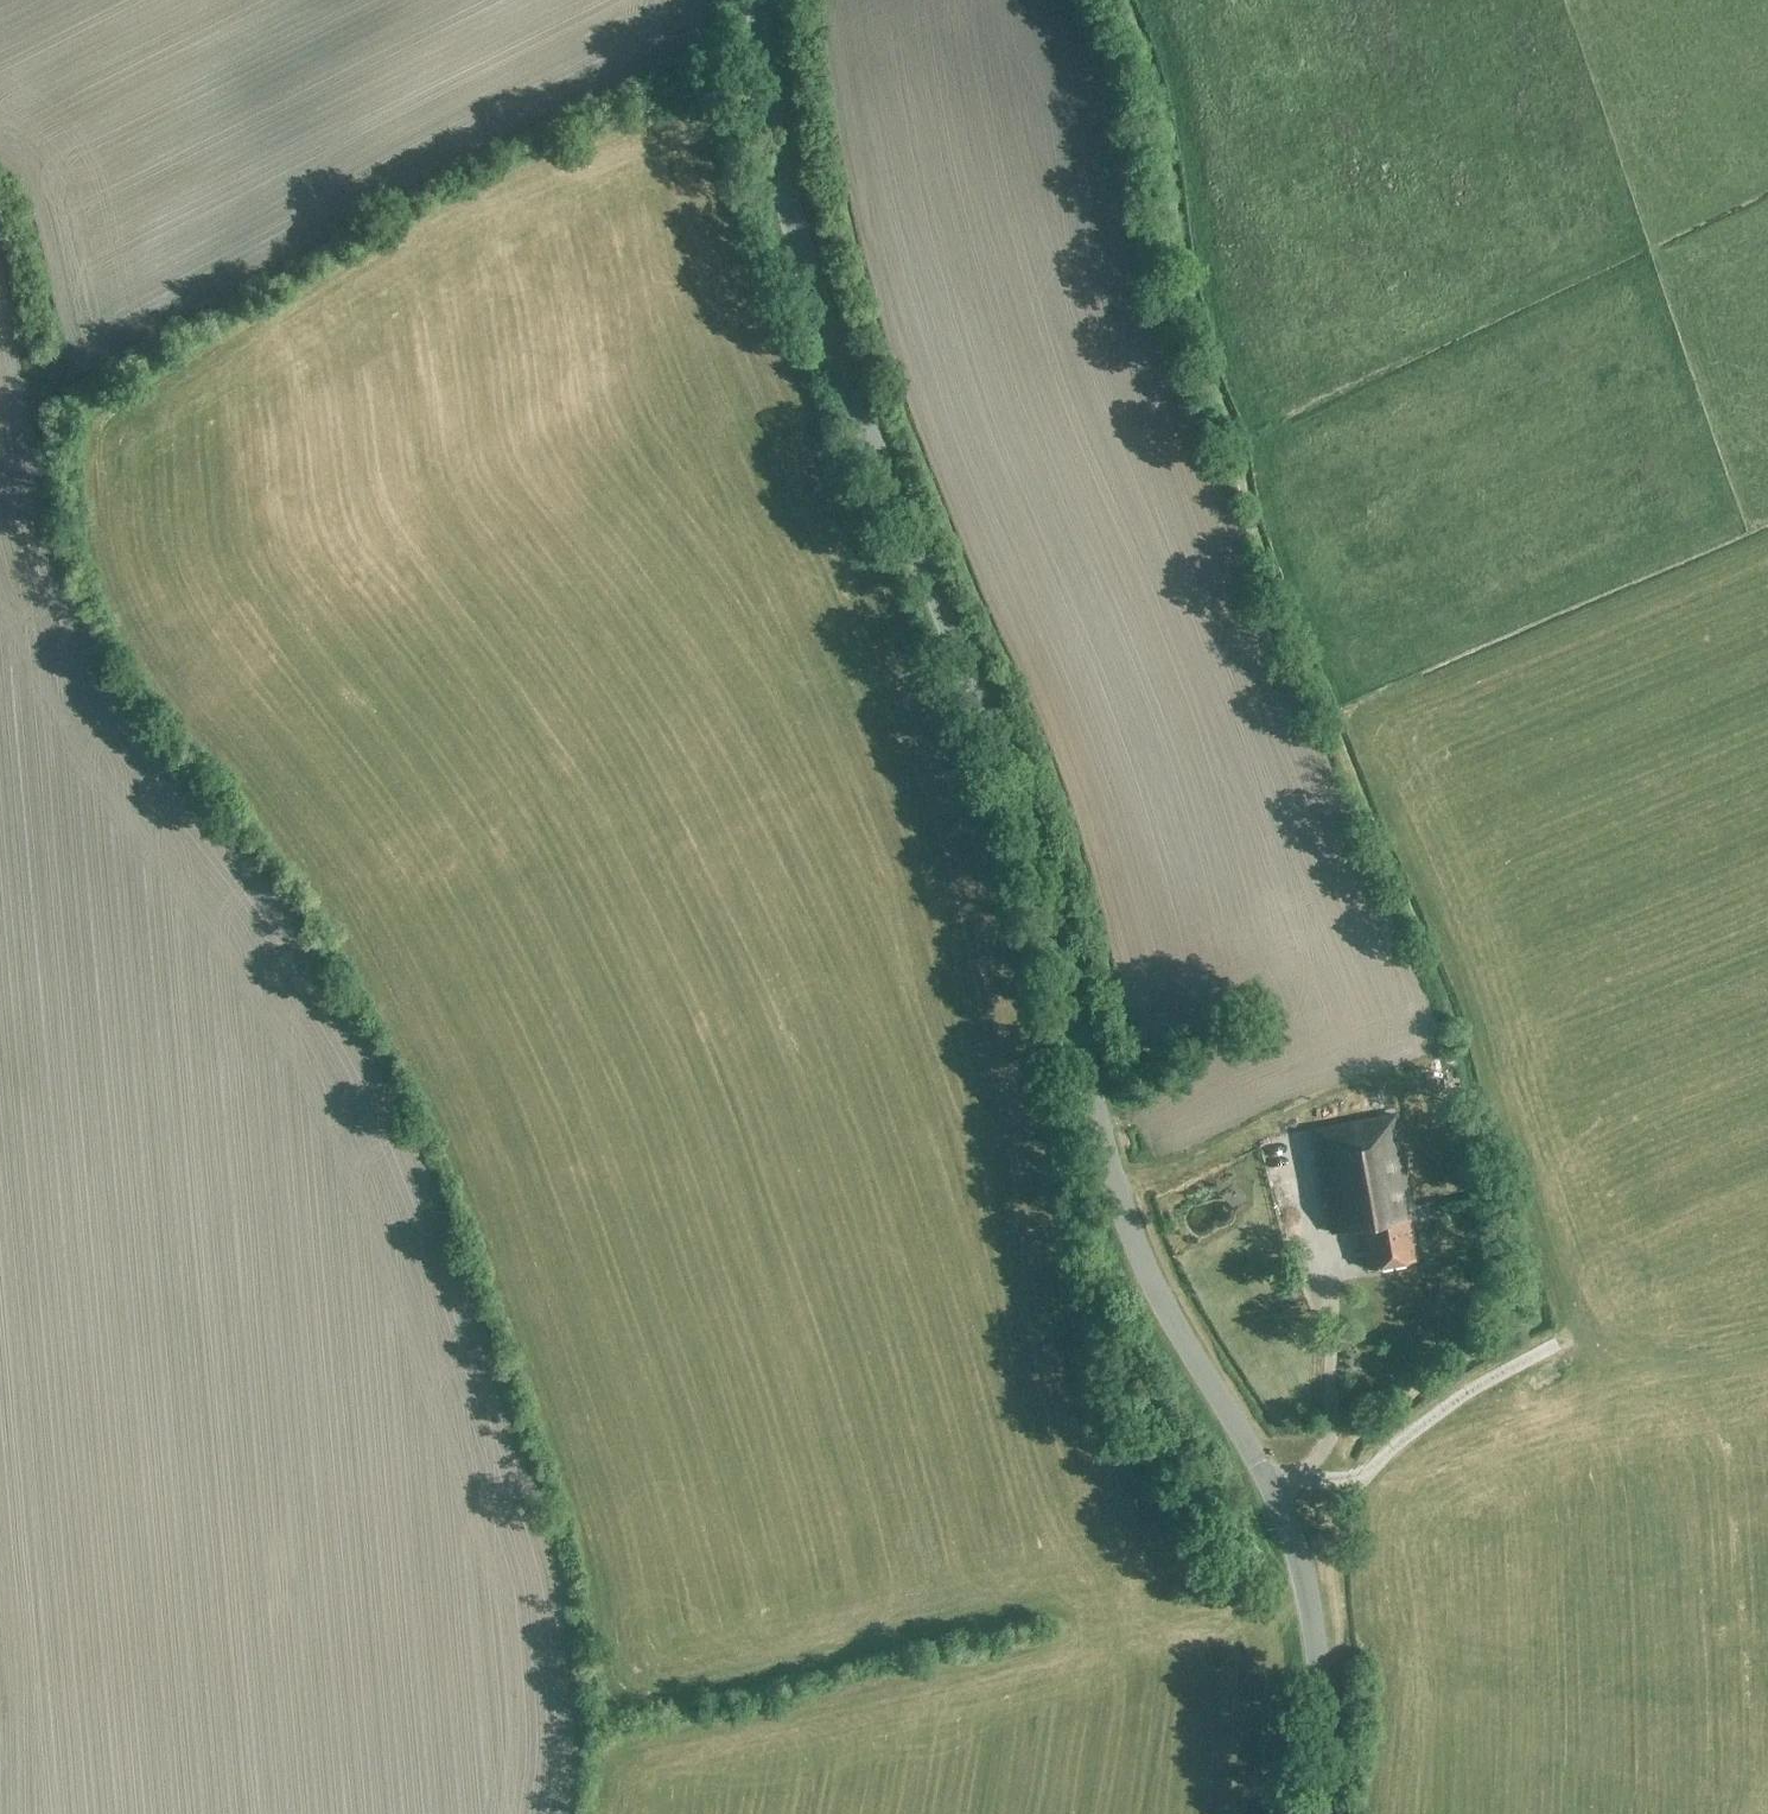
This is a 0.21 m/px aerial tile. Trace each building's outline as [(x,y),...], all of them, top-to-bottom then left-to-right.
[(1395,1116),(1315,1131),(1333,1232),(1361,1227),(1368,1267),(1417,1258),(1409,1218),(1413,1218),(1395,1116)]
